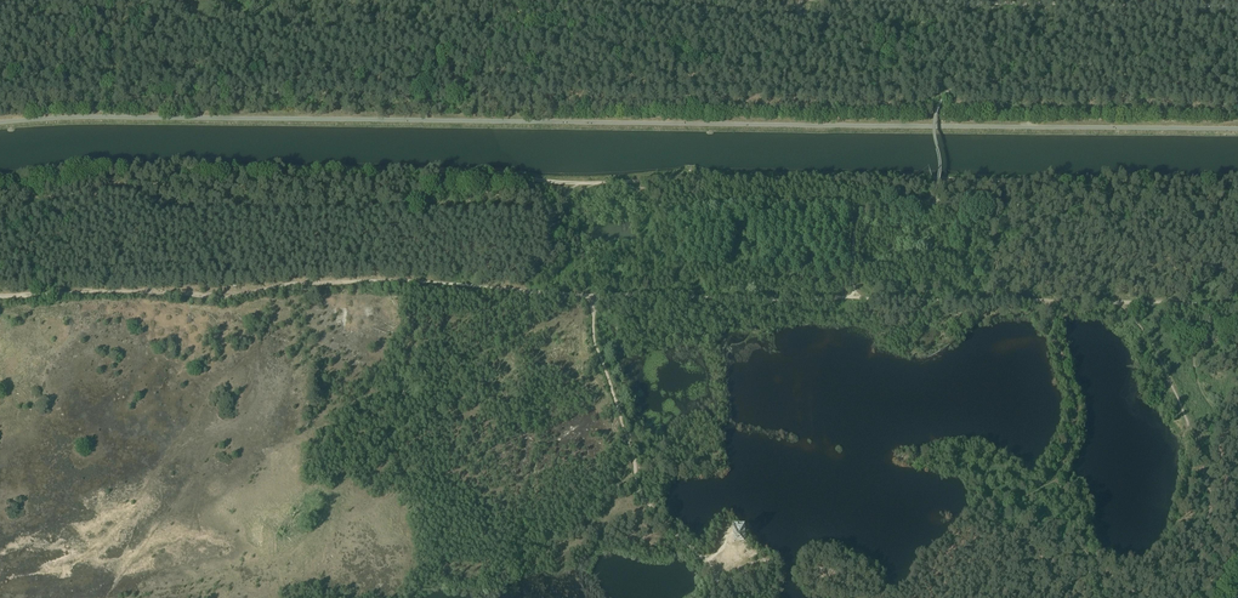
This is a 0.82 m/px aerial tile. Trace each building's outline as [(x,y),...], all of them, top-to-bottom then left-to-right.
[(746,534),(734,534),(736,538),(739,545),(746,534)]
